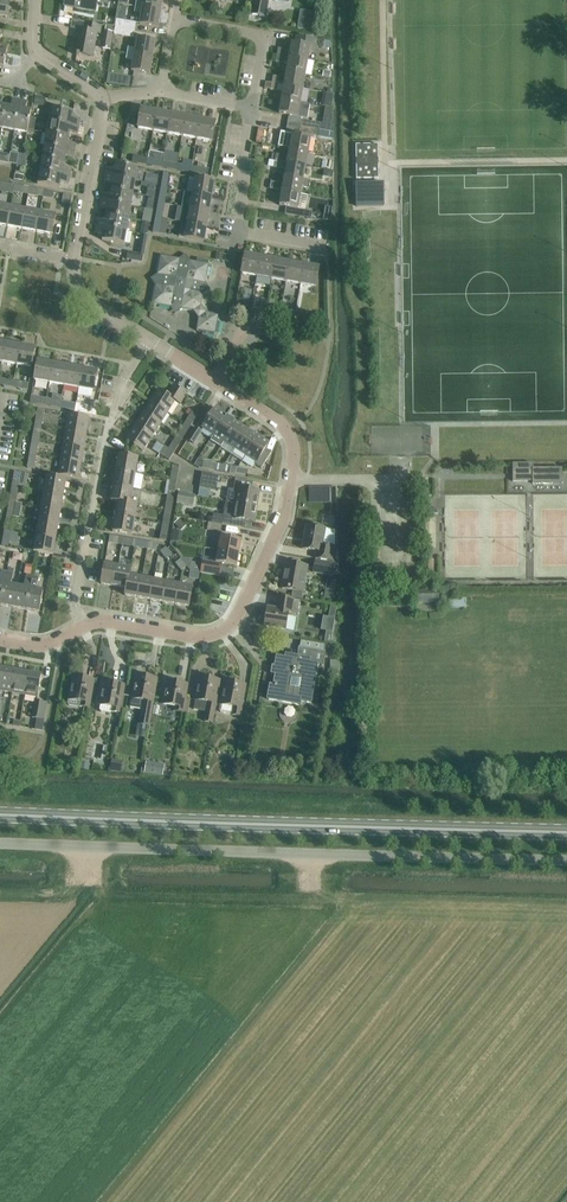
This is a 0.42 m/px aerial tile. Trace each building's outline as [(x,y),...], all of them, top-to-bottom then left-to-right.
[(65,6),(96,11),(98,0),(66,0),(65,6)] [(144,2),(143,2),(136,1),(135,6),(161,11),(163,0),(144,0),(144,2)] [(252,14),(265,17),(268,0),(255,0),(252,14)] [(7,18),(9,3),(0,1),(0,17),(7,18)] [(161,11),(135,6),(134,13),(141,14),(139,24),(146,25),(158,27),(161,11)] [(301,10),(297,29),(308,31),(312,12),(301,10)] [(115,26),(134,30),(136,23),(116,20),(115,26)] [(101,26),(98,25),(87,23),(85,31),(78,29),(74,54),(93,57),(97,33),(100,33),(101,26)] [(106,26),(102,49),(110,50),(114,35),(115,28),(106,26)] [(115,28),(114,35),(133,38),(134,30),(115,26),(115,28)] [(278,48),(277,55),(308,60),(309,52),(313,53),(315,39),(297,36),(296,44),(292,43),(290,50),(278,48)] [(137,38),(135,49),(128,48),(127,53),(153,58),(155,41),(137,38)] [(7,53),(8,45),(0,44),(0,52),(7,53)] [(150,74),(153,58),(127,53),(126,60),(133,61),(132,71),(150,74)] [(308,60),(277,55),(276,62),(282,63),(282,62),(288,63),(287,71),(305,75),(308,60)] [(107,66),(107,74),(127,76),(128,68),(107,66)] [(287,71),(284,85),(303,89),(305,75),(287,71)] [(109,75),(107,85),(128,88),(130,79),(109,75)] [(284,85),(282,99),(300,103),(303,89),(284,85)] [(36,95),(34,104),(45,106),(47,97),(36,95)] [(50,98),(49,107),(58,108),(58,98),(50,98)] [(11,107),(6,106),(2,128),(15,130),(20,100),(13,99),(11,107)] [(300,103),(282,99),(279,114),(297,117),(300,103)] [(27,101),(20,100),(15,130),(27,133),(31,111),(26,110),(27,101)] [(49,121),(80,126),(81,119),(73,117),(74,112),(51,108),(49,121)] [(141,109),(138,127),(138,128),(153,131),(156,111),(141,109)] [(156,111),(153,131),(168,134),(171,114),(156,111)] [(171,114),(168,134),(182,136),(186,117),(171,114)] [(186,117),(182,136),(197,139),(201,119),(186,117)] [(201,119),(197,139),(212,142),(216,122),(201,119)] [(300,127),(319,130),(320,123),(301,120),(300,127)] [(78,134),(80,126),(49,121),(47,133),(69,137),(70,132),(78,134)] [(325,137),(333,138),(334,138),(335,133),(319,130),(300,127),(299,133),(325,138),(325,137)] [(68,142),(69,137),(47,133),(45,146),(75,151),(76,144),(68,142)] [(292,135),(290,149),(308,152),(310,138),(292,135)] [(378,144),(368,144),(356,145),(356,158),(358,158),(358,165),(356,165),(356,179),(378,179),(378,144)] [(74,159),(75,151),(45,146),(42,159),(64,163),(65,157),(74,159)] [(275,161),(305,166),(308,152),(290,149),(288,157),(282,156),(282,155),(276,154),(275,161)] [(150,151),(148,159),(153,159),(152,166),(162,168),(163,161),(160,161),(162,153),(155,152),(150,151)] [(0,152),(0,162),(8,163),(10,154),(0,152)] [(10,152),(10,154),(8,163),(17,165),(17,161),(19,154),(10,152)] [(139,157),(138,163),(147,165),(148,159),(139,157)] [(64,168),(64,163),(42,159),(40,171),(70,177),(72,169),(64,168)] [(182,165),(183,165),(182,171),(191,173),(193,161),(183,159),(182,165)] [(286,170),(285,177),(303,180),(305,166),(275,161),(274,168),(286,170)] [(167,169),(177,170),(178,164),(168,162),(167,169)] [(107,168),(106,175),(136,181),(138,168),(116,164),(115,170),(107,168)] [(196,174),(206,176),(207,169),(197,167),(196,174)] [(69,184),(70,177),(40,171),(38,184),(60,188),(61,182),(69,184)] [(136,181),(106,175),(104,183),(112,184),(111,189),(133,193),(136,181)] [(187,193),(192,194),(212,197),(215,182),(195,178),(190,177),(187,193)] [(282,191),(305,195),(300,194),(301,187),(309,189),(310,182),(303,180),(285,177),(283,184),(271,182),(270,189),(282,191)] [(169,180),(163,179),(161,188),(167,189),(169,180)] [(14,191),(15,185),(0,182),(0,190),(14,192),(14,191)] [(384,183),(356,183),(356,207),(384,206),(384,183)] [(28,195),(28,194),(29,188),(15,185),(14,191),(14,192),(28,195)] [(38,196),(39,189),(29,188),(28,194),(38,196)] [(102,193),(101,201),(131,206),(133,193),(111,189),(110,195),(102,193)] [(53,192),(44,190),(43,197),(52,198),(53,192)] [(286,206),(285,214),(304,217),(305,210),(303,209),(305,195),(282,191),(280,205),(286,206)] [(160,193),(158,203),(165,204),(166,194),(160,193)] [(63,194),(62,203),(70,204),(71,195),(63,194)] [(212,197),(192,194),(190,208),(209,212),(212,197)] [(131,206),(101,201),(100,208),(108,210),(107,215),(129,219),(131,206)] [(8,227),(11,207),(0,205),(0,225),(8,227)] [(8,227),(22,229),(26,210),(11,207),(8,227)] [(184,207),(182,222),(187,223),(207,226),(209,212),(190,208),(184,207)] [(164,209),(157,208),(155,218),(162,219),(164,209)] [(41,213),(26,210),(22,229),(37,232),(41,213)] [(145,212),(143,221),(150,223),(151,223),(153,214),(145,212)] [(56,215),(41,213),(37,232),(52,235),(56,215)] [(98,218),(96,226),(127,231),(129,219),(107,215),(106,220),(98,218)] [(142,221),(140,233),(147,235),(150,223),(143,221),(142,221)] [(155,222),(153,232),(159,233),(161,224),(155,222)] [(182,222),(179,236),(185,237),(185,238),(204,242),(207,226),(187,223),(182,222)] [(127,231),(96,226),(95,233),(103,235),(102,240),(124,244),(127,231)] [(146,240),(142,239),(139,254),(128,252),(127,260),(143,263),(144,254),(146,240)] [(217,252),(215,260),(223,261),(224,254),(217,252)] [(155,285),(152,304),(171,307),(175,314),(182,309),(194,311),(199,318),(196,331),(203,332),(202,335),(215,337),(215,334),(219,335),(221,322),(218,321),(219,315),(206,313),(202,306),(204,294),(210,289),(206,283),(207,277),(210,277),(213,265),(209,264),(210,261),(197,258),(196,262),(190,261),(186,254),(179,259),(161,255),(157,274),(151,279),(155,285)] [(245,254),(241,274),(256,276),(260,257),(245,254)] [(260,257),(256,276),(271,279),(275,260),(260,257)] [(275,260),(271,279),(286,282),(289,262),(275,260)] [(289,262),(286,282),(301,284),(304,265),(289,262)] [(304,265),(301,284),(316,287),(319,268),(304,265)] [(237,299),(236,305),(251,308),(252,302),(237,299)] [(258,302),(256,309),(266,311),(267,304),(258,302)] [(271,311),(281,313),(282,307),(272,305),(271,311)] [(287,308),(286,314),(295,316),(296,309),(287,308)] [(300,317),(310,318),(311,312),(301,310),(300,317)] [(5,343),(2,362),(17,365),(20,345),(5,343)] [(20,345),(17,365),(32,367),(35,348),(20,345)] [(53,363),(38,361),(34,380),(49,383),(53,363)] [(53,363),(49,383),(64,386),(68,366),(53,363)] [(68,366),(64,386),(79,388),(82,369),(68,366)] [(82,369),(79,388),(94,391),(98,371),(82,369)] [(4,379),(3,385),(13,387),(14,381),(4,379)] [(18,388),(28,390),(29,383),(19,382),(18,388)] [(150,402),(168,413),(176,401),(181,404),(187,394),(173,386),(168,395),(158,389),(150,402)] [(47,399),(31,396),(30,402),(46,405),(47,399)] [(62,402),(47,399),(46,405),(61,408),(62,402)] [(62,402),(61,408),(75,410),(76,404),(62,402)] [(142,414),(160,426),(168,413),(150,402),(142,414)] [(91,407),(76,404),(75,410),(90,413),(91,407)] [(215,408),(201,431),(196,427),(188,440),(194,444),(202,432),(211,438),(226,415),(215,408)] [(43,415),(37,414),(35,424),(42,425),(43,415)] [(89,418),(69,414),(66,429),(87,433),(89,418)] [(134,427),(151,439),(160,426),(142,414),(134,427)] [(190,427),(195,419),(190,415),(185,424),(190,427)] [(236,422),(226,415),(211,438),(211,439),(221,446),(224,441),(236,422)] [(224,441),(235,448),(247,429),(236,422),(224,441)] [(151,439),(134,427),(126,440),(143,451),(151,439)] [(182,428),(177,436),(182,440),(187,432),(182,428)] [(39,440),(41,430),(34,429),(33,438),(39,440)] [(87,433),(66,429),(63,444),(84,448),(87,433)] [(258,436),(247,429),(235,448),(246,455),(258,436)] [(258,436),(246,455),(256,462),(255,464),(261,469),(272,452),(266,449),(269,443),(258,436)] [(174,441),(169,449),(174,452),(179,444),(174,441)] [(36,454),(38,445),(32,444),(30,453),(36,454)] [(61,459),(81,463),(84,448),(63,444),(61,459)] [(165,446),(160,454),(169,460),(174,452),(169,449),(165,446)] [(119,456),(116,471),(136,474),(138,459),(119,456)] [(34,469),(36,459),(29,458),(27,468),(34,469)] [(61,459),(58,474),(79,478),(81,463),(61,459)] [(513,463),(513,471),(513,481),(532,481),(532,484),(563,483),(562,468),(533,468),(533,463),(513,463)] [(235,474),(242,475),(248,476),(249,470),(236,467),(235,474)] [(116,471),(113,486),(133,489),(136,474),(116,471)] [(15,472),(13,481),(20,482),(21,473),(15,472)] [(202,473),(199,488),(211,490),(212,484),(217,485),(219,476),(202,473)] [(44,492),(64,495),(66,480),(47,477),(44,492)] [(239,491),(237,503),(257,506),(259,491),(252,489),(254,482),(235,478),(233,490),(239,491)] [(130,504),(130,503),(133,489),(113,486),(111,501),(118,502),(130,504)] [(10,501),(16,502),(18,493),(11,492),(10,501)] [(64,495),(44,492),(42,507),(61,510),(64,495)] [(179,492),(177,503),(193,505),(195,494),(179,492)] [(166,500),(165,510),(171,511),(173,502),(166,500)] [(14,512),(16,502),(10,501),(8,511),(14,512)] [(118,502),(115,517),(135,520),(137,504),(130,503),(130,504),(118,502)] [(230,510),(229,517),(224,516),(222,524),(241,528),(242,520),(254,522),(257,506),(237,503),(235,510),(230,510)] [(39,522),(59,525),(61,510),(42,507),(39,522)] [(170,520),(171,511),(165,510),(163,519),(170,520)] [(132,535),(135,520),(115,517),(113,531),(132,535)] [(181,531),(186,526),(179,519),(174,524),(181,531)] [(5,531),(11,532),(13,522),(6,521),(5,531)] [(36,537),(56,540),(59,525),(39,522),(36,537)] [(221,532),(222,524),(208,522),(207,530),(221,532)] [(322,545),(325,529),(307,525),(305,537),(306,537),(304,548),(303,548),(303,549),(317,551),(315,558),(334,561),(336,547),(322,545)] [(161,530),(159,539),(166,541),(168,531),(161,530)] [(174,530),(172,541),(181,542),(183,531),(174,530)] [(11,532),(5,531),(3,540),(9,541),(11,532)] [(34,551),(53,555),(56,540),(36,537),(34,551)] [(242,540),(230,538),(220,537),(218,550),(239,553),(242,540)] [(171,555),(165,548),(160,552),(167,559),(171,555)] [(202,572),(202,573),(213,575),(220,576),(222,564),(225,564),(235,566),(237,566),(239,553),(218,550),(216,560),(216,562),(204,560),(203,564),(202,572)] [(180,559),(175,563),(181,570),(186,566),(180,559)] [(333,563),(333,564),(316,561),(314,573),(332,577),(332,575),(340,576),(339,565),(333,563)] [(282,588),(294,590),(303,592),(308,567),(298,565),(287,563),(282,588)] [(101,582),(101,584),(114,586),(117,566),(105,564),(104,570),(101,569),(100,570),(98,582),(101,582)] [(14,608),(27,610),(33,576),(32,576),(34,566),(27,565),(26,575),(24,586),(18,585),(14,608)] [(130,569),(117,566),(114,586),(126,588),(129,576),(130,569)] [(1,605),(14,608),(18,585),(11,584),(14,572),(7,571),(1,605)] [(39,577),(33,576),(27,610),(39,612),(43,591),(36,589),(39,577)] [(125,595),(138,598),(141,578),(129,576),(126,588),(125,595)] [(138,598),(151,600),(154,580),(141,578),(138,598)] [(167,582),(154,580),(151,600),(163,602),(167,582)] [(163,602),(176,605),(180,585),(167,582),(163,602)] [(180,585),(176,605),(189,607),(192,587),(180,585)] [(439,603),(439,589),(417,589),(417,603),(439,603)] [(300,601),(290,599),(278,597),(276,609),(268,608),(265,626),(286,630),(288,616),(297,617),(300,601)] [(449,608),(466,608),(466,598),(448,598),(449,608)] [(326,631),(324,642),(331,643),(337,607),(330,606),(329,616),(326,631)] [(276,667),(273,684),(270,684),(267,699),(301,705),(301,701),(311,703),(318,664),(323,665),(326,651),(299,647),(297,656),(286,653),(285,657),(276,655),(274,666),(276,667)] [(17,671),(4,669),(0,691),(13,693),(17,671)] [(17,671),(13,693),(25,695),(29,673),(17,671)] [(41,675),(29,673),(25,695),(38,697),(41,675)] [(136,675),(132,698),(130,708),(141,710),(139,725),(149,726),(153,705),(154,699),(157,679),(136,675)] [(94,680),(87,678),(73,676),(68,703),(69,705),(80,707),(81,706),(89,707),(94,680)] [(203,706),(207,707),(205,722),(213,723),(220,680),(199,677),(195,700),(194,708),(195,709),(200,710),(202,708),(203,706)] [(167,680),(165,692),(162,704),(176,706),(175,711),(183,712),(186,697),(188,684),(167,680)] [(103,681),(101,693),(99,705),(100,705),(100,709),(101,712),(110,713),(112,712),(112,711),(120,713),(125,685),(103,681)] [(225,681),(220,704),(219,710),(221,713),(240,716),(246,685),(225,681)] [(45,720),(48,703),(35,700),(32,718),(45,720)] [(82,737),(84,727),(77,726),(75,736),(82,737)] [(112,758),(110,770),(121,772),(123,760),(112,758)] [(89,763),(81,762),(79,770),(88,771),(89,763)] [(145,773),(164,775),(165,763),(145,762),(145,773)]
